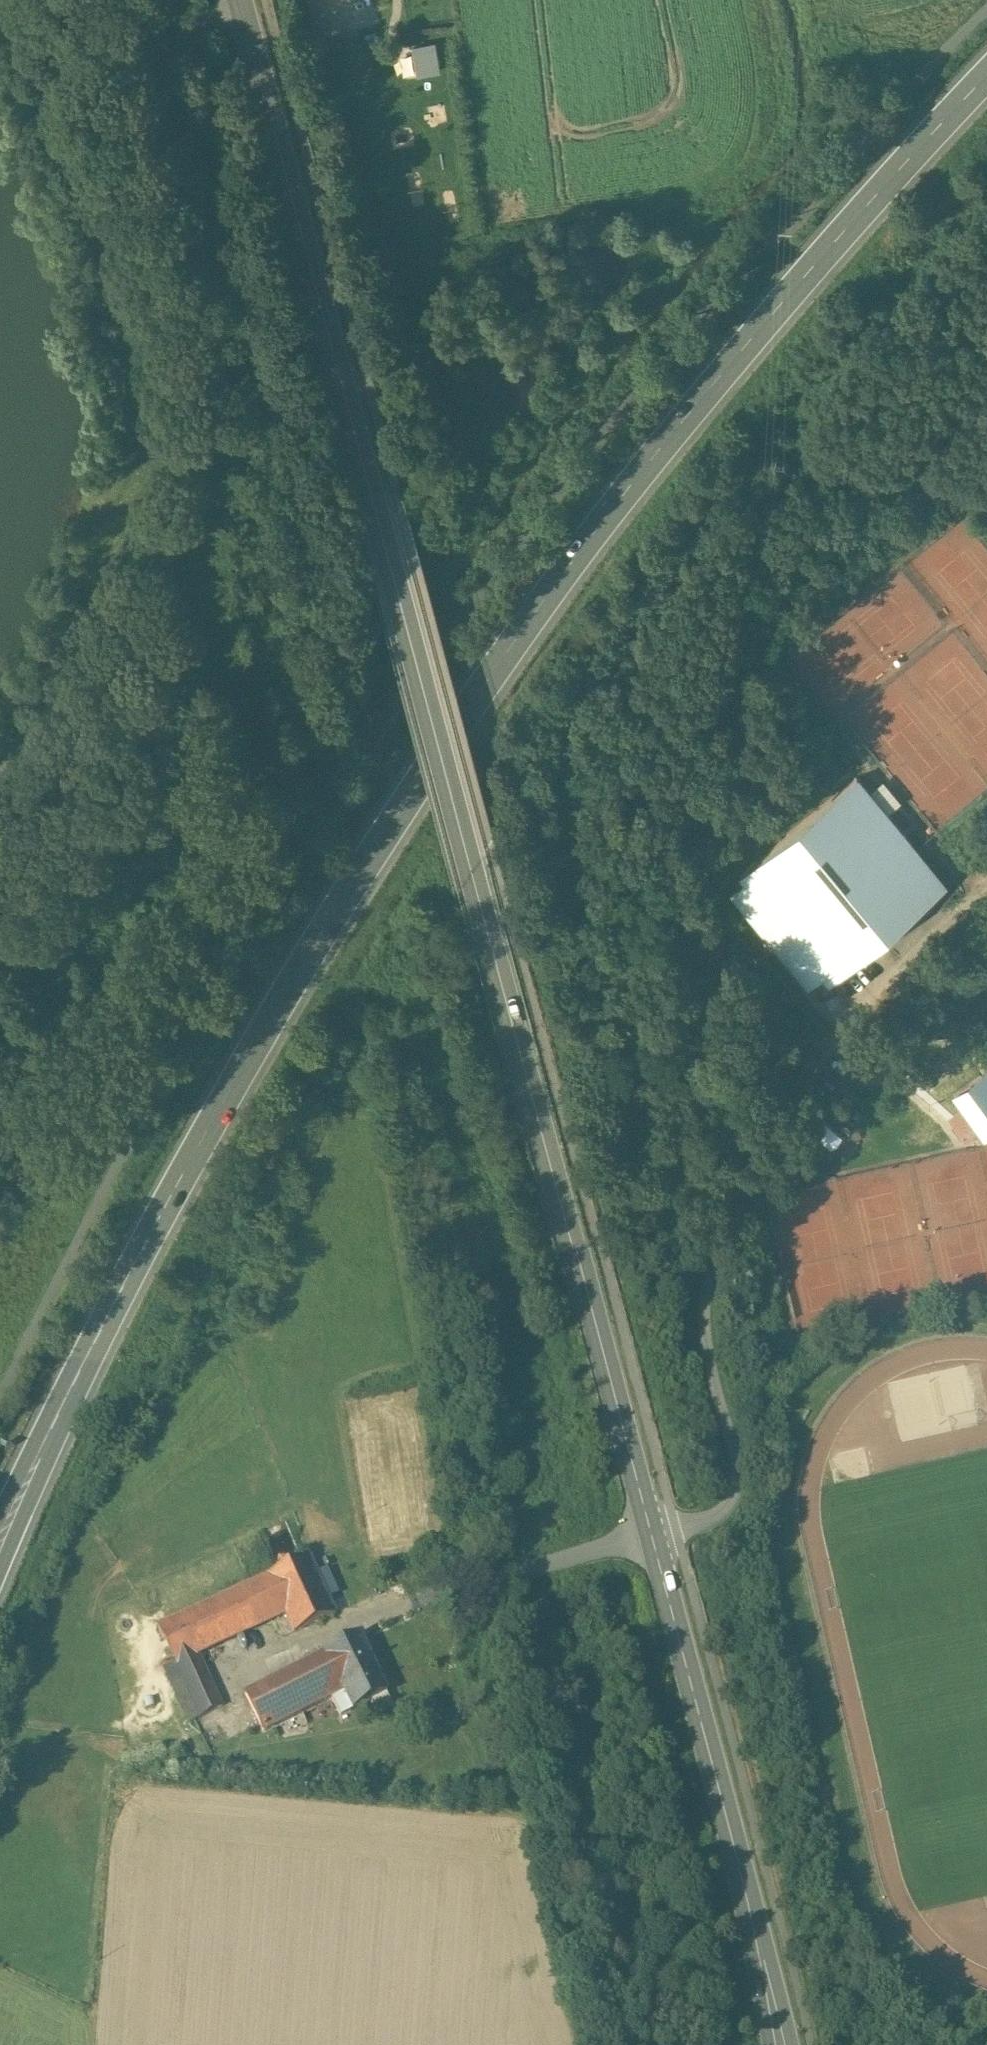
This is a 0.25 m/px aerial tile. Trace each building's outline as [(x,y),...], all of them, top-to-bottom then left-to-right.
[(944,884),(855,776),(740,871),(745,878),(729,891),(749,915),(808,986),(821,975),(826,981),(944,884)] [(978,1078),(953,1096),(962,1109),(971,1102),(985,1121),(986,1120),(986,1090),(978,1078)] [(314,1563),(272,1582),(289,1618),(298,1637),(339,1618),(314,1563)] [(272,1582),(161,1633),(176,1665),(178,1670),(202,1659),(289,1618),(272,1582)] [(391,1696),(366,1641),(331,1658),(347,1694),(355,1712),(391,1696)] [(331,1658),(249,1695),(266,1731),(335,1699),(347,1694),(331,1658)] [(225,1707),(202,1659),(178,1670),(176,1665),(167,1669),(192,1722),(225,1707)] [(347,1694),(335,1699),(344,1718),(355,1712),(347,1694)]
